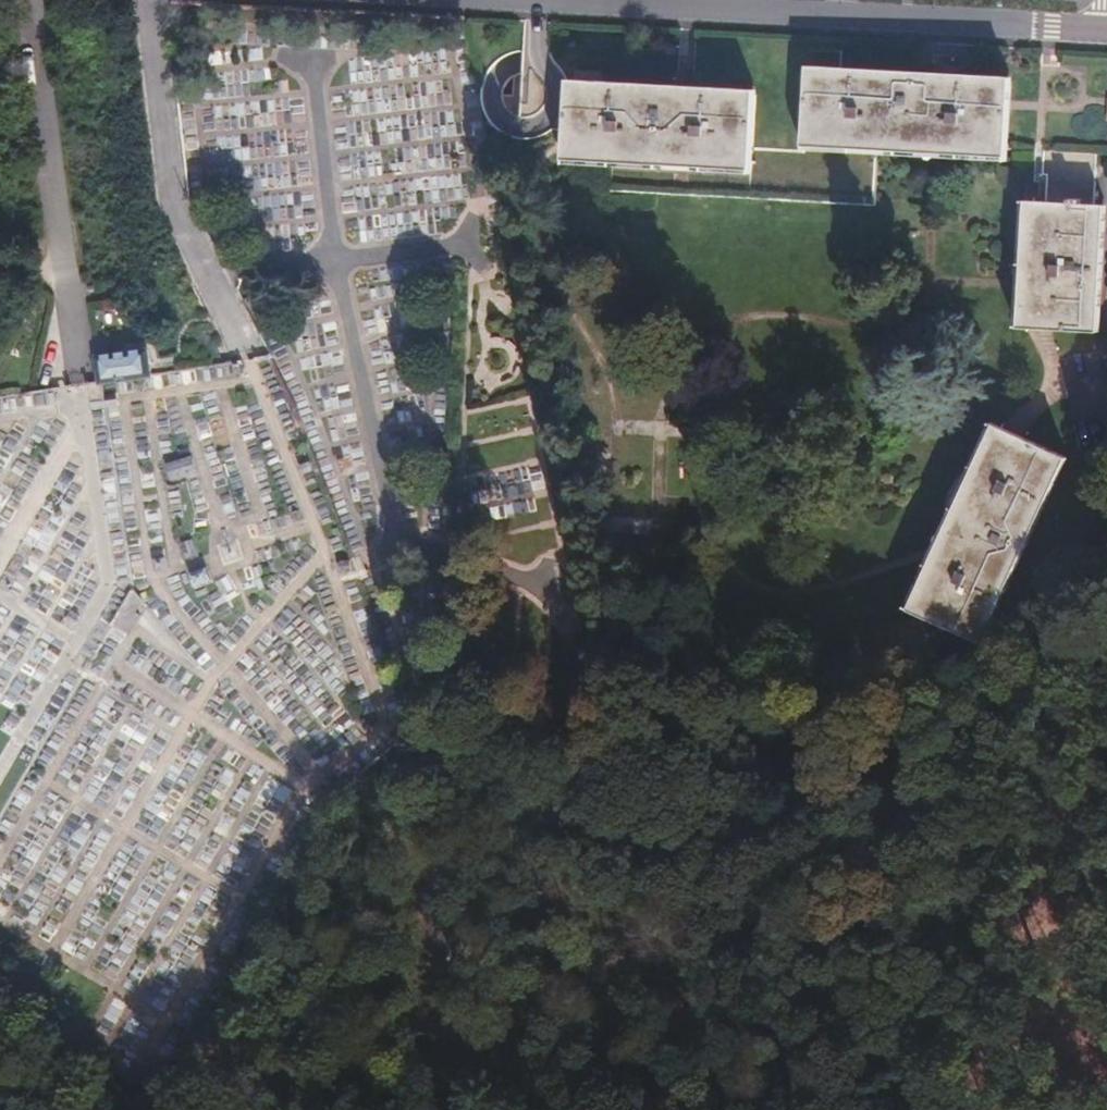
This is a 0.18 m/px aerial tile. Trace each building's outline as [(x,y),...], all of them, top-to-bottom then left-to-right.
[(612,180),(659,182),(876,195),(878,155),(1008,162),(1011,83),(870,75),(864,74),(811,71),(806,142),(806,151),(753,148),(753,140),(757,98),(571,87),(568,131),(566,153),(613,155),(612,180)] [(1026,212),(1020,337),(1084,341),(1092,216),(1087,215),(1090,157),(1040,154),(1039,179),(1043,179),(1041,213),(1026,212)] [(876,195),(659,182),(658,193),(875,205),(876,195)] [(100,378),(149,370),(145,348),(96,356),(100,378)] [(999,423),(916,606),(981,636),(1066,452),(999,423)]
